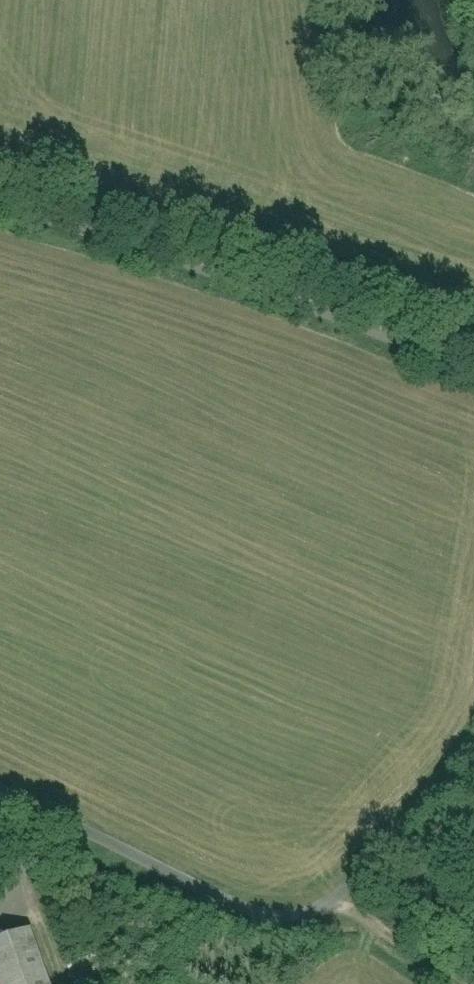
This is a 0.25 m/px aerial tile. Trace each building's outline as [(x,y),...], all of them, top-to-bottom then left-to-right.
[(30,932),(0,943),(0,982),(1,983),(49,983),(30,932)]
